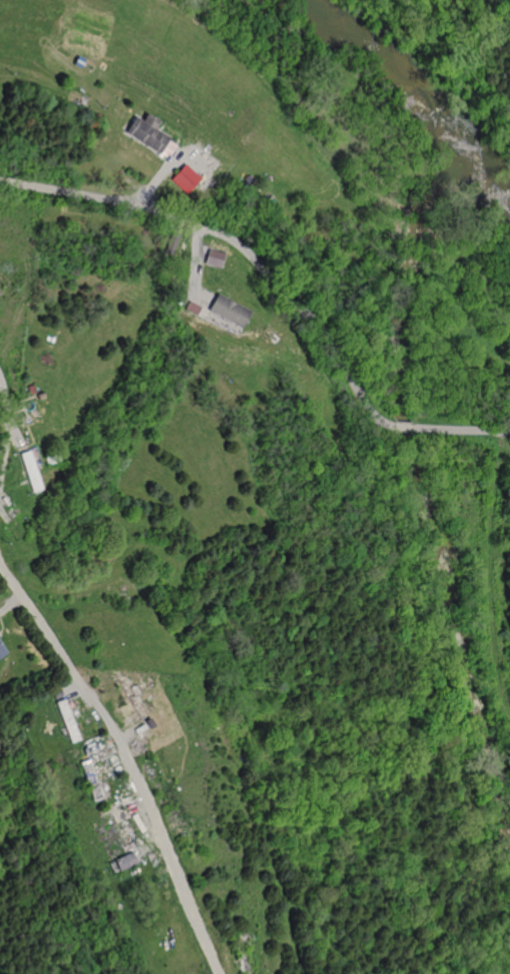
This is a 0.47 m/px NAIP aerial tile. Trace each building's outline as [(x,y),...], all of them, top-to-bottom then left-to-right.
[(98,127),(102,115),(93,113),(90,125),(98,127)] [(167,157),(169,155),(171,156),(178,146),(171,141),(173,138),(158,129),(163,122),(149,114),(145,121),(138,116),(128,132),(167,157)] [(172,180),(188,164),(204,179),(189,195),(172,180)] [(165,250),(174,233),(182,236),(173,254),(165,250)] [(209,309),(211,305),(217,293),(229,300),(250,312),(242,327),(209,309)] [(28,394),(26,386),(32,384),(35,392),(28,394)] [(33,491),(29,479),(21,453),(25,452),(31,450),(43,488),(33,491)] [(46,463),(45,455),(60,454),(61,462),(46,463)] [(0,637),(0,659),(10,652),(0,637)] [(115,683),(131,710),(144,702),(128,675),(115,683)] [(74,742),(81,739),(65,698),(57,702),(74,742)] [(146,720),(151,717),(155,724),(151,727),(146,720)] [(95,799),(103,796),(91,759),(83,762),(95,799)] [(122,870),(139,862),(134,852),(117,860),(122,870)]
